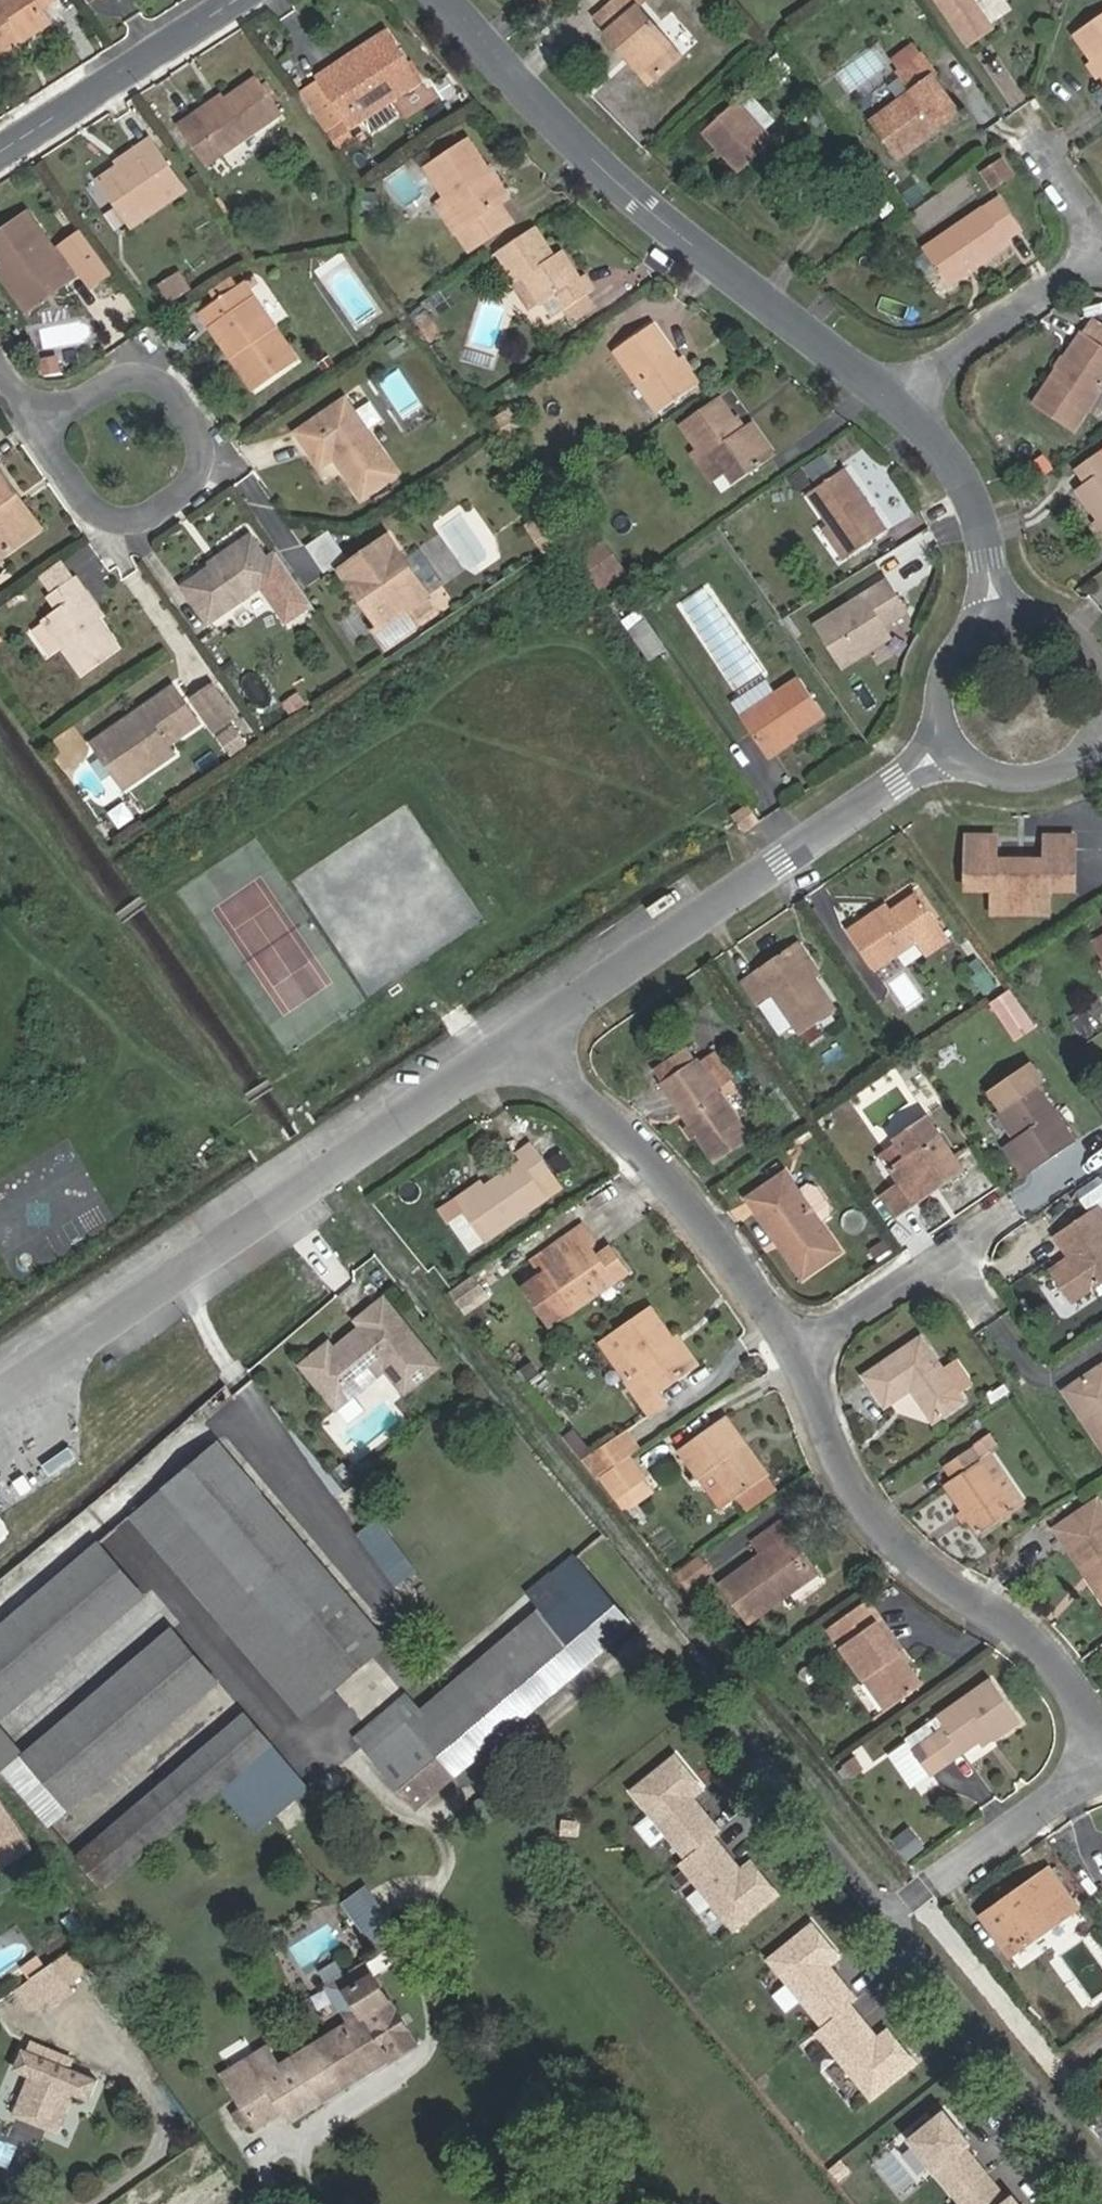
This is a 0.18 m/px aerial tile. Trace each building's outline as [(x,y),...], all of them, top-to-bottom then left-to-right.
[(26,42),(21,33),(49,16),(45,9),(59,0),(0,0),(0,58),(26,42)] [(625,55),(632,49),(656,78),(683,55),(641,6),(647,0),(615,0),(596,17),(608,31),(606,33),(625,55)] [(937,1),(967,45),(995,25),(977,0),(938,0),(937,1)] [(1101,75),(1101,16),(1075,35),(1101,75)] [(353,127),(422,82),(393,41),(344,73),(339,64),(320,77),(323,82),(349,121),(353,127)] [(901,157),(962,114),(933,76),(939,73),(922,53),(900,70),(914,90),(873,118),(901,157)] [(225,154),(284,112),(258,75),(198,117),(225,154)] [(323,82),(306,92),(333,132),(345,124),(349,121),(323,82)] [(769,125),(778,116),(754,89),(744,97),(769,125)] [(703,134),(739,172),(776,139),(739,98),(703,134)] [(332,133),(344,151),(357,143),(345,124),(333,132),(332,133)] [(137,153),(119,165),(99,179),(134,229),(189,190),(151,137),(134,147),(137,153)] [(506,200),(485,169),(489,167),(470,137),(427,167),(467,228),(458,234),(469,251),(515,221),(503,203),(506,200)] [(365,199),(377,199),(377,191),(365,190),(365,199)] [(972,272),(1011,246),(1007,242),(1021,231),(998,197),(923,249),(947,283),(969,268),(972,272)] [(376,211),(377,199),(365,199),(364,211),(376,211)] [(52,282),(58,289),(85,270),(65,244),(56,250),(29,211),(0,232),(0,258),(11,272),(3,278),(20,303),(52,282)] [(556,256),(536,227),(498,252),(518,282),(523,280),(542,307),(559,295),(568,308),(589,295),(596,291),(586,275),(582,279),(562,251),(556,256)] [(181,272),(160,285),(171,299),(191,286),(181,272)] [(518,282),(514,285),(534,312),(542,307),(523,280),(518,282)] [(297,360),(244,282),(203,309),(213,325),(218,322),(239,353),(234,357),(256,389),(297,360)] [(568,308),(576,321),(597,308),(589,295),(568,308)] [(1084,331),(1101,344),(1101,322),(1094,316),(1084,331)] [(615,350),(659,413),(699,385),(655,322),(615,350)] [(1034,404),(1074,432),(1101,391),(1101,344),(1084,331),(1034,404)] [(708,443),(725,471),(726,474),(738,465),(745,475),(776,455),(751,421),(737,432),(732,424),(738,421),(720,394),(681,423),(699,451),(708,443)] [(401,473),(347,397),(296,431),(320,468),(339,454),(346,466),(343,469),(362,499),(401,473)] [(1077,469),(1087,484),(1079,489),(1101,523),(1101,452),(1077,469)] [(809,495),(850,557),(887,531),(846,469),(809,495)] [(2,558),(36,534),(14,505),(20,500),(0,471),(0,556),(2,558)] [(548,513),(528,527),(544,552),(565,537),(548,513)] [(389,535),(342,568),(356,589),(361,586),(376,607),(371,611),(383,628),(377,631),(387,645),(417,625),(407,610),(430,594),(389,535)] [(210,625),(281,576),(254,536),(182,584),(210,625)] [(580,560),(597,584),(621,568),(605,543),(580,560)] [(716,543),(697,555),(703,563),(721,551),(716,543)] [(846,667),(921,622),(891,573),(816,618),(846,667)] [(123,648),(101,619),(84,595),(90,591),(79,575),(48,596),(58,610),(43,621),(82,677),(123,648)] [(361,586),(356,589),(371,611),(376,607),(361,586)] [(629,630),(651,661),(666,651),(646,620),(629,630)] [(800,677),(741,716),(762,750),(792,729),(796,733),(824,715),(800,677)] [(195,699),(215,729),(234,715),(214,686),(195,699)] [(175,687),(129,720),(129,727),(121,732),(116,730),(97,743),(119,776),(136,764),(144,775),(178,752),(171,742),(199,723),(175,687)] [(305,707),(296,692),(284,700),(293,715),(305,707)] [(732,816),(744,834),(760,823),(748,806),(732,816)] [(994,890),(993,914),(1050,915),(1050,890),(1075,890),(1075,835),(1046,835),(1046,859),(998,858),(998,835),(969,835),(967,891),(994,890)] [(877,971),(918,944),(927,957),(951,940),(918,892),(883,917),(879,909),(849,931),(877,971)] [(837,1011),(793,946),(741,981),(759,1008),(774,997),(801,1036),(837,1011)] [(1020,1038),(1040,1024),(1014,986),(994,1000),(1020,1038)] [(660,1083),(689,1125),(696,1135),(715,1163),(752,1137),(718,1087),(731,1078),(713,1052),(699,1061),(697,1058),(660,1083)] [(1077,1142),(1038,1086),(1044,1082),(1030,1064),(988,1091),(1019,1136),(1009,1142),(1031,1175),(1077,1142)] [(891,1140),(904,1159),(940,1135),(927,1116),(891,1140)] [(904,1159),(890,1168),(900,1182),(882,1194),(897,1217),(915,1204),(911,1198),(939,1179),(943,1185),(964,1171),(940,1135),(904,1159)] [(522,1160),(476,1192),(459,1204),(485,1242),(549,1198),(542,1188),(558,1178),(533,1143),(517,1154),(522,1160)] [(746,1197),(802,1278),(843,1251),(785,1170),(746,1197)] [(1101,1196),(1101,1177),(1101,1175),(1076,1191),(1086,1206),(1101,1196)] [(911,1198),(915,1204),(943,1185),(939,1179),(911,1198)] [(1101,1203),(1052,1235),(1088,1291),(1101,1282),(1101,1205),(1101,1203)] [(570,1313),(629,1272),(613,1248),(599,1258),(591,1247),(597,1243),(583,1225),(557,1243),(568,1259),(545,1275),(570,1313)] [(327,1352),(322,1345),(295,1368),(322,1399),(338,1385),(345,1385),(351,1393),(379,1369),(400,1394),(433,1366),(376,1299),(349,1322),(357,1331),(352,1336),(346,1336),(327,1352)] [(615,1335),(639,1371),(627,1379),(652,1415),(667,1403),(659,1391),(695,1366),(653,1308),(615,1335)] [(965,1401),(923,1337),(864,1375),(884,1406),(911,1388),(932,1421),(965,1401)] [(1101,1444),(1101,1366),(1071,1386),(1091,1417),(1087,1420),(1101,1444)] [(322,1399),(331,1410),(351,1393),(345,1385),(338,1385),(322,1399)] [(714,1470),(735,1499),(769,1475),(746,1444),(742,1447),(738,1442),(742,1439),(726,1416),(679,1450),(700,1480),(714,1470)] [(992,1431),(979,1440),(985,1450),(999,1442),(992,1431)] [(618,1437),(581,1463),(595,1481),(601,1477),(631,1455),(618,1437)] [(945,1484),(963,1510),(969,1518),(979,1534),(1018,1509),(974,1443),(943,1464),(952,1478),(945,1484)] [(220,1445),(166,1490),(293,1640),(347,1594),(220,1445)] [(631,1455),(601,1477),(617,1499),(622,1496),(645,1481),(647,1479),(631,1455)] [(769,1475),(735,1499),(745,1513),(778,1486),(769,1475)] [(651,1488),(645,1481),(622,1496),(628,1504),(651,1488)] [(293,1640),(166,1490),(134,1516),(304,1716),(390,1644),(347,1594),(293,1640)] [(1099,1498),(1055,1529),(1087,1576),(1093,1573),(1101,1587),(1101,1502),(1099,1498)] [(762,1554),(720,1583),(749,1623),(784,1598),(779,1591),(809,1571),(787,1539),(792,1535),(782,1520),(753,1542),(762,1554)] [(0,1630),(0,1724),(146,1598),(100,1544),(0,1630)] [(403,1554),(384,1567),(396,1585),(416,1572),(403,1554)] [(420,1807),(633,1626),(577,1559),(556,1575),(567,1589),(421,1714),(408,1699),(362,1739),(420,1807)] [(865,1601),(828,1628),(888,1709),(921,1685),(904,1662),(875,1623),(879,1620),(865,1601)] [(904,1662),(909,1659),(879,1620),(875,1623),(904,1662)] [(172,1630),(24,1756),(71,1811),(219,1684),(172,1630)] [(991,1681),(938,1719),(946,1731),(915,1753),(932,1777),(981,1742),(990,1736),(993,1740),(994,1742),(1021,1722),(991,1681)] [(246,1715),(79,1858),(105,1889),(273,1745),(246,1715)] [(981,1742),(984,1746),(993,1740),(990,1736),(981,1742)] [(737,1930),(786,1894),(755,1853),(744,1861),(721,1831),(725,1828),(699,1793),(709,1786),(681,1749),(630,1787),(737,1930)] [(915,1753),(897,1766),(914,1790),(932,1777),(915,1753)] [(865,1770),(855,1757),(843,1766),(853,1779),(865,1770)] [(1,1868),(36,1847),(0,1789),(0,1866),(1,1868)] [(1011,1956),(1079,1907),(1050,1867),(1017,1892),(1022,1900),(1004,1912),(999,1905),(983,1916),(1011,1956)] [(368,1883),(346,1900),(383,1946),(405,1929),(368,1883)] [(876,2097),(923,2061),(892,2022),(884,2028),(833,1963),(846,1953),(817,1917),(766,1957),(876,2097)] [(32,1979),(51,2006),(73,1990),(54,1963),(32,1979)] [(292,2123),(416,2044),(366,1965),(346,1978),(353,1989),(335,2001),(349,2025),(280,2067),(268,2047),(225,2075),(246,2109),(253,2121),(258,2128),(284,2111),(292,2123)] [(98,2080),(23,2050),(15,2070),(29,2076),(14,2115),(59,2134),(75,2095),(90,2102),(98,2080)] [(946,2107),(908,2139),(964,2203),(1027,2203),(946,2107)] [(253,2121),(246,2109),(236,2115),(244,2128),(253,2121)] [(17,2143),(0,2136),(0,2158),(9,2162),(17,2143)]
